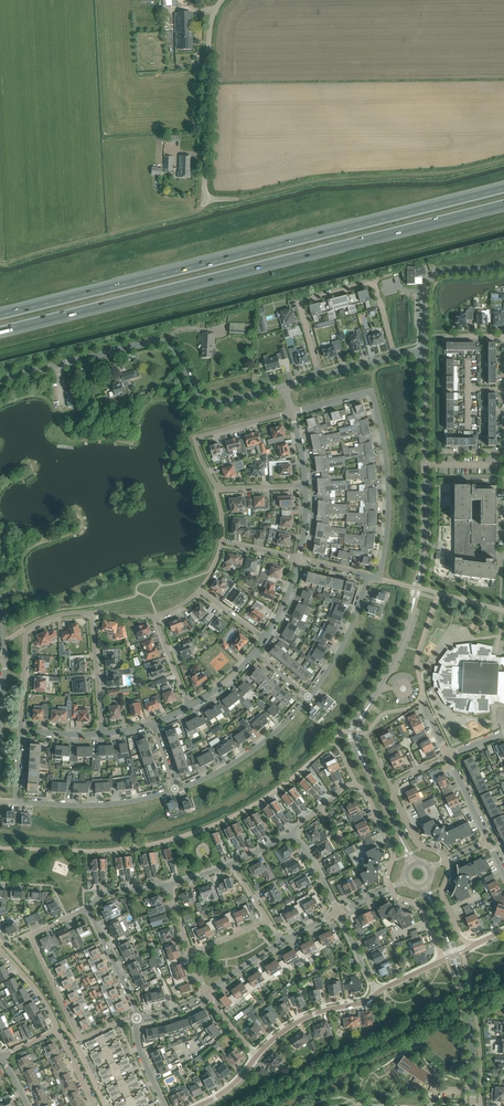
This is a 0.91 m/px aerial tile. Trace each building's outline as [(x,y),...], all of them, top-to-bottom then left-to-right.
[(175,31),(192,31),(191,12),(178,13),(178,16),(174,16),(175,31)] [(192,31),(175,31),(175,36),(179,36),(180,50),(192,49),(192,31)] [(191,156),(185,156),(179,155),(179,171),(178,171),(178,178),(190,178),(191,156)] [(164,157),(164,171),(172,171),(172,157),(164,157)] [(422,276),(426,275),(424,267),(415,269),(415,267),(407,267),(407,272),(402,273),(404,281),(408,280),(408,284),(415,284),(423,284),(423,278),(422,278),(422,276)] [(367,290),(358,293),(349,295),(349,294),(338,297),(327,300),(328,301),(319,304),(319,303),(309,306),(312,316),(313,316),(315,323),(319,322),(317,315),(322,314),(327,312),(328,317),(329,321),(333,320),(337,318),(336,315),(335,310),(341,308),(347,307),(349,311),(350,315),(354,314),(358,313),(357,309),(356,305),(361,303),(365,302),(367,309),(371,307),(370,301),(367,290)] [(368,316),(378,314),(376,308),(367,311),(368,316)] [(503,320),(503,311),(502,311),(502,308),(494,308),(494,313),(494,326),(502,326),(502,320),(503,320)] [(284,324),(281,325),(283,330),(287,328),(290,328),(289,323),(295,322),(294,317),(295,317),(294,313),(293,313),(293,312),(291,312),(291,309),(281,312),(284,324)] [(478,316),(478,325),(480,325),(480,326),(484,326),(484,325),(487,325),(487,318),(491,318),(490,310),(486,310),(486,311),(482,311),(482,316),(478,316)] [(456,318),(455,318),(455,323),(456,323),(456,324),(460,324),(460,326),(467,326),(467,319),(469,319),(469,320),(473,320),(473,312),(469,312),(469,316),(467,316),(467,315),(461,315),(461,318),(456,318)] [(266,332),(262,319),(258,320),(257,334),(266,332)] [(230,322),(229,333),(245,334),(246,323),(230,322)] [(214,334),(202,333),(201,347),(203,347),(202,358),(212,358),(216,358),(217,350),(213,350),(214,334)] [(369,334),(364,335),(367,346),(371,345),(371,347),(385,343),(383,333),(378,334),(378,333),(373,334),(373,336),(369,337),(369,334)] [(360,345),(360,343),(363,342),(361,334),(357,335),(357,334),(352,336),(353,338),(350,339),(352,347),(353,347),(354,351),(354,350),(355,351),(360,350),(359,346),(360,345)] [(338,350),(342,349),(339,340),(332,342),(333,345),(329,347),(329,349),(323,351),(324,353),(324,355),(325,357),(330,356),(330,358),(337,356),(336,350),(338,349),(338,350)] [(298,365),(309,363),(306,352),(298,355),(295,347),(289,349),(293,364),(297,363),(298,365)] [(288,359),(285,348),(280,349),(281,353),(277,354),(277,357),(264,360),(267,372),(281,368),(278,360),(282,359),(283,360),(288,359)] [(134,371),(121,375),(123,381),(136,377),(134,371)] [(120,393),(124,392),(121,382),(116,383),(116,386),(113,387),(114,391),(113,391),(114,396),(120,394),(120,393)] [(68,407),(73,406),(77,406),(75,389),(66,390),(68,407)] [(133,399),(144,395),(143,390),(131,394),(133,399)] [(350,420),(362,417),(361,413),(365,412),(363,405),(351,408),(353,415),(347,417),(348,420),(350,420)] [(326,424),(327,428),(332,427),(331,422),(343,418),(342,416),(347,415),(345,410),(328,415),(329,419),(325,420),(326,424)] [(320,426),(318,417),(307,420),(309,428),(313,426),(314,431),(321,430),(327,428),(326,424),(320,426)] [(340,433),(368,427),(369,426),(368,422),(367,422),(367,421),(367,420),(365,420),(363,421),(362,417),(350,420),(351,426),(339,429),(340,432),(340,433)] [(282,426),(279,427),(278,427),(278,426),(277,426),(276,426),(275,427),(275,428),(272,429),(274,438),(268,440),(269,445),(274,443),(284,440),(283,436),(285,436),(284,431),(284,430),(285,430),(285,429),(284,428),(283,427),(282,426)] [(359,441),(367,439),(366,436),(369,435),(370,434),(370,433),(370,432),(369,427),(369,428),(368,427),(340,433),(341,437),(341,438),(357,435),(357,437),(359,437),(359,441)] [(340,433),(340,432),(324,436),(324,433),(322,433),(321,430),(314,431),(315,435),(312,435),(312,436),(311,436),(311,437),(311,438),(312,443),(341,437),(340,433)] [(252,446),(261,444),(258,433),(254,434),(254,433),(250,434),(251,435),(245,436),(248,447),(248,446),(252,445),(252,446)] [(342,442),(341,438),(341,437),(312,443),(313,444),(312,444),(313,448),(314,449),(314,450),(315,450),(318,450),(319,453),(326,452),(325,448),(327,448),(326,445),(342,442)] [(242,454),(246,453),(243,439),(239,440),(238,438),(226,441),(226,443),(227,447),(230,455),(233,455),(233,453),(233,450),(237,449),(238,452),(239,453),(242,452),(242,454)] [(372,445),(372,444),(371,442),(370,443),(370,442),(367,443),(367,439),(359,441),(360,444),(359,444),(359,447),(348,449),(348,447),(346,447),(343,448),(344,454),(373,450),(373,449),(372,445)] [(279,448),(281,457),(290,456),(289,451),(289,450),(288,451),(288,449),(288,448),(287,444),(285,444),(284,440),(274,443),(276,449),(279,448)] [(219,444),(210,446),(210,449),(211,454),(212,454),(212,456),(217,455),(218,457),(219,458),(220,459),(221,459),(227,457),(224,448),(221,449),(219,444)] [(358,463),(370,462),(370,458),(372,458),(372,457),(374,457),(373,456),(374,456),(373,455),(374,455),(373,450),(344,454),(344,456),(345,459),(357,457),(358,463)] [(332,455),(328,456),(327,456),(326,452),(319,453),(319,457),(317,457),(315,457),(315,459),(315,460),(315,464),(316,464),(316,465),(345,461),(345,459),(344,456),(333,458),(332,455)] [(244,467),(244,460),(230,463),(230,464),(231,467),(223,469),(224,473),(223,473),(224,477),(225,477),(225,478),(231,476),(231,477),(236,476),(235,471),(236,471),(235,469),(244,467)] [(290,461),(278,461),(278,466),(280,466),(280,475),(291,475),(291,473),(292,473),(292,469),(291,469),(291,465),(290,465),(290,461)] [(322,475),(329,475),(329,471),(330,471),(330,468),(344,466),(346,466),(345,461),(316,465),(316,470),(317,470),(317,471),(317,472),(318,472),(319,472),(321,472),(322,475)] [(250,476),(250,477),(256,476),(256,477),(259,477),(259,476),(265,476),(264,466),(263,466),(263,463),(261,463),(261,462),(256,463),(256,465),(250,466),(250,471),(249,473),(249,474),(250,476)] [(346,475),(375,473),(375,472),(376,472),(376,468),(375,468),(375,467),(375,465),(373,466),(373,465),(370,466),(370,462),(358,463),(358,469),(346,470),(346,475)] [(365,485),(372,485),(372,481),(374,481),(374,480),(376,480),(376,479),(376,478),(376,473),(375,473),(346,475),(347,480),(363,479),(363,481),(364,481),(365,485)] [(318,487),(347,485),(347,480),(331,481),(331,479),(329,479),(329,475),(322,475),(322,479),(319,479),(318,479),(318,481),(318,482),(317,482),(317,486),(318,486),(318,487)] [(323,498),(330,498),(335,498),(335,491),(347,490),(347,485),(318,487),(317,487),(318,492),(318,493),(319,494),(320,494),(323,494),(323,498)] [(347,496),(376,496),(376,495),(377,495),(377,491),(376,491),(376,490),(376,488),(375,488),(372,488),(372,485),(365,485),(359,485),(359,491),(347,491),(347,494),(347,496)] [(470,488),(470,486),(455,486),(455,574),(460,575),(460,576),(465,577),(475,578),(485,579),(496,581),(496,567),(495,567),(495,565),(496,566),(496,560),(495,560),(495,557),(496,557),(496,486),(472,486),(472,488),(470,488)] [(282,511),(291,511),(292,510),(291,507),(293,507),(293,501),(294,501),(294,497),(291,497),(291,496),(278,497),(278,501),(280,501),(280,507),(282,507),(282,511)] [(377,501),(377,496),(376,496),(347,496),(347,497),(347,501),(360,501),(360,507),(365,507),(372,507),(373,504),(375,504),(375,503),(376,503),(376,502),(377,502),(377,501)] [(269,510),(269,502),(264,502),(264,497),(255,498),(255,507),(261,507),(261,510),(269,510)] [(236,499),(230,500),(230,501),(230,505),(230,504),(231,506),(232,506),(232,512),(238,512),(238,508),(244,508),(244,505),(247,505),(247,508),(252,508),(251,499),(247,499),(247,500),(244,501),(244,498),(236,498),(236,499)] [(318,509),(347,510),(348,505),(331,504),(332,502),(330,501),(330,498),(323,498),(323,501),(320,501),(319,501),(319,503),(318,503),(318,504),(318,508),(318,509)] [(372,511),(372,507),(365,507),(365,511),(363,511),(363,513),(347,513),(347,515),(347,517),(376,519),(377,519),(377,514),(376,514),(376,513),(376,512),(375,512),(375,511),(372,511)] [(347,513),(347,510),(318,509),(317,514),(318,514),(318,515),(318,516),(319,516),(322,517),(322,520),(329,521),(330,517),(331,517),(331,514),(347,515),(347,513)] [(282,511),(282,515),(283,518),(282,518),(281,522),(280,525),(281,526),(281,527),(292,528),(292,519),(290,519),(290,515),(291,515),(291,511),(282,511)] [(376,520),(376,519),(347,517),(346,522),(358,523),(358,526),(362,526),(364,526),(364,530),(371,530),(371,527),(374,527),(375,527),(375,525),(376,525),(376,524),(376,520)] [(253,534),(253,530),(245,530),(245,525),(246,525),(246,519),(234,518),(234,521),(233,521),(232,534),(239,534),(239,532),(243,532),(243,536),(250,536),(250,534),(253,534)] [(329,524),(329,521),(322,520),(322,523),(319,523),(318,523),(317,525),(317,526),(316,530),(317,530),(317,531),(346,534),(346,529),(330,527),(331,525),(329,524)] [(270,531),(269,533),(272,534),(272,532),(273,532),(273,533),(275,533),(274,538),(279,539),(278,544),(279,545),(279,546),(282,547),(283,546),(285,546),(288,547),(288,545),(290,546),(290,542),(289,542),(290,540),(290,538),(290,537),(289,536),(283,535),(284,531),(271,528),(270,531)] [(253,530),(253,534),(257,534),(257,539),(264,540),(264,536),(265,536),(265,531),(264,531),(253,530)] [(371,534),(371,530),(364,530),(363,533),(362,533),(361,536),(346,534),(345,538),(374,542),(375,537),(374,537),(375,536),(374,536),(375,535),(373,535),(373,534),(371,534)] [(345,538),(346,534),(317,531),(316,531),(316,536),(316,537),(316,538),(317,538),(320,539),(320,542),(327,543),(327,540),(329,540),(329,537),(345,539),(345,538)] [(374,543),(374,542),(345,538),(345,539),(344,543),(360,545),(360,548),(361,548),(361,552),(368,553),(369,549),(371,550),(371,549),(373,550),(373,548),(373,547),(374,547),(374,543)] [(327,543),(320,542),(319,542),(320,543),(319,546),(315,545),(313,552),(325,555),(326,548),(332,550),(333,544),(327,543)] [(354,557),(354,555),(355,551),(350,550),(349,553),(337,550),(336,552),(332,551),(331,556),(348,561),(349,556),(354,557)] [(368,553),(361,552),(355,551),(354,555),(360,556),(358,563),(370,566),(372,558),(368,557),(368,553)] [(236,567),(241,568),(243,559),(239,558),(239,557),(235,556),(233,555),(229,554),(228,556),(227,556),(226,560),(227,560),(227,564),(225,563),(223,568),(229,571),(231,565),(232,563),(237,564),(236,567)] [(251,571),(250,575),(255,576),(256,575),(258,576),(261,565),(256,564),(256,563),(257,563),(257,561),(256,561),(255,561),(253,561),(253,560),(252,560),(253,559),(249,558),(249,559),(248,559),(245,570),(251,571)] [(268,576),(267,580),(276,583),(277,578),(279,579),(280,575),(282,575),(284,567),(277,566),(277,568),(271,567),(269,576),(268,576)] [(313,584),(315,574),(308,573),(307,578),(306,577),(305,581),(306,582),(306,583),(313,584)] [(318,585),(321,576),(315,574),(313,584),(318,585)] [(325,587),(327,577),(321,576),(318,585),(325,587)] [(334,579),(333,579),(327,577),(325,587),(332,589),(334,579)] [(229,592),(236,584),(235,584),(229,579),(226,583),(222,580),(220,583),(217,580),(215,583),(214,582),(212,586),(213,586),(212,588),(216,591),(215,591),(218,593),(222,595),(226,590),(229,592)] [(341,580),(335,579),(334,579),(332,589),(336,590),(335,593),(338,593),(339,590),(341,580)] [(345,592),(347,582),(341,580),(339,590),(345,592)] [(266,581),(263,591),(265,592),(263,597),(265,597),(265,598),(267,599),(268,598),(273,600),(274,598),(275,597),(276,596),(275,594),(275,593),(276,592),(273,591),(275,585),(269,582),(266,581)] [(353,582),(353,583),(347,582),(345,592),(344,595),(351,597),(353,589),(355,589),(357,583),(353,582)] [(242,608),(248,599),(244,597),(245,596),(237,590),(233,595),(233,594),(228,600),(237,606),(238,605),(242,608)] [(376,600),(384,602),(387,593),(377,590),(377,592),(374,591),(372,598),(374,599),(376,600)] [(309,604),(311,599),(312,594),(303,591),(301,598),(305,599),(304,602),(309,604)] [(340,602),(336,601),(334,600),(333,603),(333,604),(331,610),(334,612),(343,615),(346,608),(342,607),(343,603),(340,602)] [(304,614),(309,604),(304,602),(302,605),(298,603),(295,610),(304,614)] [(254,611),(250,616),(253,618),(252,619),(255,621),(256,620),(259,623),(265,616),(258,611),(260,608),(254,604),(251,609),(254,611)] [(197,608),(189,614),(192,617),(189,619),(193,623),(195,621),(197,619),(198,619),(199,620),(201,618),(202,619),(204,615),(207,613),(206,612),(208,610),(206,608),(205,609),(203,608),(201,606),(197,608)] [(382,610),(370,606),(368,606),(366,613),(370,614),(369,616),(374,617),(375,615),(379,617),(382,610)] [(293,617),(292,620),(304,626),(305,623),(301,621),(304,614),(295,610),(292,617),(293,617)] [(206,619),(209,622),(214,615),(211,612),(206,619)] [(341,622),(343,615),(334,612),(332,618),(328,616),(326,620),(330,621),(335,624),(337,620),(341,622)] [(190,631),(194,628),(188,620),(184,622),(184,623),(182,624),(180,619),(170,623),(173,631),(175,630),(176,634),(182,632),(180,628),(186,626),(190,631)] [(216,629),(220,632),(226,624),(218,619),(215,624),(212,621),(208,627),(214,631),(216,629)] [(289,623),(286,629),(294,634),(298,628),(302,630),(302,629),(304,631),(306,628),(304,626),(292,620),(290,623),(289,623)] [(334,627),(335,624),(330,621),(325,631),(335,635),(338,629),(334,627)] [(105,622),(103,631),(108,632),(115,633),(116,635),(117,639),(122,638),(126,637),(125,632),(124,627),(120,628),(117,627),(117,624),(116,624),(116,622),(112,622),(111,623),(105,622)] [(137,629),(136,629),(139,637),(138,638),(139,641),(144,640),(149,638),(148,634),(149,634),(149,632),(150,631),(148,625),(144,626),(144,625),(142,626),(142,624),(138,626),(138,627),(137,628),(137,629)] [(79,630),(78,625),(70,625),(71,630),(67,630),(67,632),(63,633),(63,638),(64,643),(77,641),(77,640),(81,639),(80,629),(79,630)] [(283,636),(281,639),(284,641),(289,644),(292,646),(295,642),(291,640),(294,634),(286,629),(282,636),(283,636)] [(323,630),(320,636),(323,637),(321,641),(326,643),(326,642),(328,640),(331,642),(335,635),(325,631),(323,630)] [(39,640),(36,642),(37,646),(41,645),(41,646),(46,644),(51,642),(51,643),(57,641),(56,638),(57,637),(55,631),(48,633),(48,632),(47,631),(43,632),(39,634),(40,635),(37,636),(39,640)] [(235,642),(232,646),(230,648),(235,651),(236,649),(239,651),(244,645),(245,645),(248,641),(244,638),(245,637),(242,635),(241,635),(240,635),(238,638),(235,636),(232,640),(235,642)] [(182,656),(182,657),(192,653),(192,652),(193,652),(194,651),(195,650),(195,648),(192,639),(182,643),(184,646),(179,648),(181,652),(180,653),(181,656),(182,656)] [(326,643),(321,641),(317,639),(315,641),(315,642),(319,644),(316,650),(324,655),(328,649),(324,646),(326,643)] [(156,647),(155,647),(152,640),(142,644),(146,655),(143,656),(145,660),(148,659),(148,660),(154,657),(154,658),(156,658),(155,657),(159,655),(156,647)] [(224,640),(220,645),(226,651),(230,646),(224,640)] [(273,649),(270,653),(275,657),(281,649),(284,646),(280,643),(282,641),(280,640),(276,645),(276,646),(274,645),(272,648),(273,649)] [(503,658),(496,657),(496,656),(491,655),(493,647),(478,643),(477,645),(472,645),(472,643),(456,645),(456,648),(456,649),(455,648),(454,648),(453,648),(452,648),(452,649),(451,649),(451,650),(451,651),(451,652),(448,650),(438,662),(440,664),(439,667),(435,666),(434,675),(436,675),(436,679),(434,679),(434,688),(438,688),(439,691),(437,692),(446,705),(448,703),(449,704),(449,705),(449,706),(449,707),(449,708),(450,708),(451,708),(452,708),(453,707),(454,707),(453,710),(469,714),(469,712),(474,712),(474,714),(490,712),(489,704),(494,704),(494,702),(501,702),(503,704),(503,672),(499,672),(499,665),(503,665),(503,667),(503,657),(503,658)] [(324,655),(316,650),(312,648),(307,657),(310,659),(315,662),(317,659),(320,661),(324,655)] [(115,656),(117,656),(121,656),(121,649),(109,650),(110,655),(105,656),(106,666),(116,666),(115,657),(115,656)] [(280,661),(286,653),(281,649),(275,657),(280,661)] [(284,665),(291,657),(286,653),(280,661),(284,665)] [(36,660),(35,672),(41,672),(44,673),(45,663),(45,662),(50,663),(51,662),(51,659),(53,659),(54,657),(51,657),(39,656),(40,656),(40,660),(36,660)] [(79,659),(79,656),(71,656),(66,656),(66,659),(70,658),(70,660),(75,660),(75,667),(72,667),(72,672),(76,672),(76,673),(86,672),(85,667),(86,667),(86,663),(85,663),(84,658),(79,659)] [(290,669),(296,662),(291,657),(284,665),(290,669)] [(154,661),(145,665),(147,670),(148,669),(150,674),(152,673),(154,678),(160,676),(160,675),(165,673),(164,672),(165,671),(164,667),(163,667),(162,665),(159,667),(158,665),(159,664),(159,663),(155,665),(154,661)] [(296,662),(290,669),(296,674),(302,666),(296,662)] [(300,678),(307,670),(302,666),(296,674),(300,678)] [(109,675),(110,678),(107,678),(107,680),(106,680),(106,684),(108,684),(108,687),(120,686),(123,685),(122,675),(131,674),(131,669),(117,670),(114,670),(112,670),(112,674),(109,675)] [(255,681),(262,673),(257,669),(254,673),(252,672),(250,675),(251,676),(250,677),(255,681)] [(307,670),(300,678),(305,682),(308,678),(310,679),(312,676),(311,675),(312,674),(307,670)] [(194,676),(192,673),(189,676),(195,690),(202,684),(201,683),(208,679),(204,674),(198,678),(196,675),(194,676)] [(260,685),(266,677),(262,673),(255,681),(260,685)] [(72,681),(73,693),(86,692),(86,684),(87,684),(86,679),(81,679),(81,680),(80,680),(79,675),(72,676),(73,681),(72,681)] [(51,692),(51,687),(51,682),(61,683),(61,677),(44,676),(43,680),(36,679),(35,684),(34,685),(34,688),(35,690),(35,691),(51,692)] [(265,689),(271,681),(266,677),(260,685),(265,689)] [(277,686),(271,681),(265,689),(271,693),(277,686)] [(239,693),(245,700),(254,692),(251,690),(244,682),(238,688),(241,691),(239,693)] [(163,689),(162,689),(164,694),(163,694),(167,704),(175,701),(174,700),(175,699),(176,698),(173,690),(172,691),(170,686),(169,687),(169,686),(167,686),(165,687),(163,688),(163,689)] [(277,686),(271,693),(276,698),(282,690),(277,686)] [(281,702),(287,694),(282,690),(276,698),(281,702)] [(245,700),(239,693),(236,695),(234,692),(228,696),(234,704),(240,700),(242,703),(246,701),(245,700)] [(287,694),(281,702),(286,706),(286,705),(288,706),(290,703),(289,702),(292,698),(287,694)] [(146,705),(146,707),(148,712),(149,711),(150,712),(153,711),(152,710),(159,708),(158,704),(161,703),(158,695),(152,697),(154,702),(150,703),(149,699),(144,701),(146,705)] [(325,706),(328,709),(334,702),(327,695),(325,697),(323,696),(319,701),(320,702),(318,704),(323,708),(325,706)] [(229,709),(234,704),(228,696),(222,701),(225,704),(222,707),(228,715),(231,712),(229,709)] [(52,715),(52,721),(53,721),(53,722),(57,722),(57,721),(67,722),(67,710),(71,710),(72,704),(72,699),(68,699),(67,707),(65,707),(65,712),(53,711),(52,715)] [(131,708),(130,709),(131,713),(132,712),(133,716),(133,717),(137,716),(137,715),(140,714),(139,711),(143,710),(142,707),(140,699),(134,700),(135,704),(130,705),(131,708)] [(34,710),(33,720),(34,720),(34,721),(38,721),(38,720),(43,720),(43,714),(49,714),(50,704),(44,703),(43,705),(42,705),(42,708),(42,711),(34,710)] [(72,704),(71,710),(71,716),(71,718),(77,718),(77,717),(79,717),(79,723),(84,722),(85,723),(88,723),(88,722),(90,722),(90,720),(91,720),(90,716),(89,716),(89,711),(84,711),(84,708),(77,709),(78,705),(72,704)] [(120,706),(110,707),(111,720),(112,720),(112,721),(115,720),(115,719),(121,719),(120,710),(122,709),(122,710),(125,709),(124,704),(121,705),(121,706),(120,706)] [(217,705),(211,709),(216,717),(222,713),(224,717),(225,717),(226,718),(228,716),(228,715),(222,707),(219,708),(217,705)] [(280,712),(275,707),(273,705),(265,713),(269,717),(272,714),(275,717),(280,712)] [(323,715),(314,708),(313,707),(308,712),(311,715),(309,716),(313,719),(315,718),(319,721),(323,715)] [(210,721),(216,717),(211,709),(205,713),(207,717),(204,718),(207,723),(209,727),(213,725),(210,721)] [(260,713),(255,717),(264,727),(269,722),(266,719),(269,717),(265,713),(262,715),(260,713)] [(416,714),(408,718),(410,721),(410,723),(413,728),(422,724),(419,719),(418,719),(417,718),(418,718),(416,714)] [(199,716),(193,720),(197,728),(207,723),(204,718),(203,717),(200,718),(199,716)] [(255,717),(247,723),(252,731),(255,729),(258,732),(264,727),(255,717)] [(243,719),(240,722),(245,729),(240,733),(246,741),(252,736),(250,733),(252,731),(247,723),(243,719)] [(199,732),(197,728),(193,720),(186,723),(188,727),(185,729),(187,734),(188,738),(190,737),(199,732)] [(422,724),(413,728),(414,729),(414,731),(415,733),(416,735),(418,738),(426,734),(424,731),(423,730),(424,729),(422,724)] [(168,738),(178,735),(176,729),(175,729),(174,727),(170,729),(171,730),(166,732),(168,738)] [(381,737),(380,739),(382,740),(383,742),(395,737),(396,736),(392,732),(391,728),(388,730),(388,731),(381,735),(382,735),(382,736),(381,737)] [(240,745),(246,741),(240,733),(235,737),(232,733),(229,735),(232,739),(235,744),(238,742),(240,745)] [(426,734),(418,738),(423,748),(431,744),(429,739),(427,739),(427,738),(426,734)] [(137,741),(139,748),(148,744),(146,739),(148,738),(147,737),(147,736),(146,735),(136,737),(137,741)] [(170,744),(180,740),(178,735),(168,738),(170,744)] [(235,744),(232,739),(229,741),(227,737),(220,741),(228,753),(234,749),(232,745),(235,744)] [(389,752),(397,748),(394,743),(397,741),(395,737),(383,742),(386,748),(387,747),(388,748),(387,749),(389,752)] [(218,738),(209,743),(211,747),(216,755),(219,753),(221,757),(228,753),(220,741),(218,738)] [(171,750),(172,750),(182,746),(180,740),(170,744),(169,744),(171,750)] [(31,751),(41,752),(41,745),(40,745),(41,744),(36,743),(36,745),(31,745),(31,751)] [(121,749),(117,749),(118,755),(122,754),(122,757),(130,756),(127,743),(120,744),(121,749)] [(141,753),(150,750),(148,744),(139,748),(141,753)] [(423,748),(428,759),(436,755),(434,751),(433,751),(433,750),(434,749),(431,744),(423,748)] [(495,746),(498,753),(497,753),(497,754),(503,751),(503,744),(501,745),(501,744),(495,746)] [(118,755),(117,749),(114,750),(113,745),(106,746),(107,756),(114,755),(115,760),(119,759),(118,755)] [(53,750),(52,755),(52,756),(56,756),(55,759),(63,759),(64,746),(56,746),(56,750),(53,750)] [(63,759),(63,761),(70,761),(70,765),(74,765),(74,762),(74,751),(71,751),(71,747),(64,746),(63,759)] [(100,757),(107,756),(106,746),(99,747),(99,748),(96,748),(96,761),(101,761),(100,757)] [(184,753),(184,752),(182,746),(172,750),(174,756),(184,753)] [(78,757),(85,757),(85,747),(78,747),(78,752),(74,751),(74,762),(78,762),(78,757)] [(92,747),(85,747),(85,757),(92,757),(92,761),(93,761),(93,765),(96,765),(96,761),(96,748),(92,748),(92,747)] [(213,757),(216,755),(211,747),(202,751),(204,755),(208,764),(215,760),(213,757)] [(392,763),(402,758),(397,748),(389,752),(390,755),(391,755),(392,756),(389,758),(392,763)] [(143,759),(152,756),(150,750),(141,753),(143,759)] [(186,760),(184,754),(184,753),(174,756),(177,763),(186,760)] [(202,767),(208,764),(204,755),(194,760),(197,765),(200,763),(202,767)] [(155,763),(154,762),(152,756),(143,759),(145,766),(155,763)] [(326,760),(324,761),(328,768),(338,763),(335,758),(333,759),(332,758),(333,757),(332,758),(331,756),(325,758),(326,760)] [(475,762),(472,757),(464,761),(465,764),(464,766),(465,767),(475,762)] [(405,765),(403,760),(402,758),(392,763),(394,768),(397,767),(397,768),(397,769),(405,765)] [(179,769),(188,766),(186,760),(177,763),(179,769)] [(469,772),(478,768),(475,762),(465,767),(465,769),(467,769),(469,772)] [(145,766),(145,767),(142,768),(144,774),(157,770),(155,763),(145,766)] [(338,770),(340,768),(338,763),(328,768),(331,775),(330,775),(333,783),(338,780),(335,773),(339,771),(338,771),(338,770)] [(131,776),(124,777),(126,790),(133,789),(132,785),(136,784),(134,773),(132,767),(132,766),(129,766),(131,776)] [(179,769),(181,775),(185,774),(186,775),(190,774),(189,772),(190,772),(188,766),(179,769)] [(441,769),(439,770),(439,768),(429,773),(430,776),(434,774),(438,783),(447,779),(445,774),(443,774),(443,773),(441,769)] [(470,778),(480,773),(478,768),(469,772),(470,775),(469,776),(470,778)] [(157,770),(144,774),(146,780),(149,779),(159,776),(157,770)] [(325,794),(321,789),(317,783),(318,782),(313,776),(314,776),(312,773),(306,778),(307,778),(313,786),(318,792),(318,791),(322,796),(325,794)] [(474,783),(483,779),(480,773),(470,778),(471,780),(473,780),(474,783)] [(49,784),(49,787),(52,788),(52,792),(60,793),(60,783),(53,782),(54,778),(54,774),(51,774),(50,777),(49,784)] [(71,784),(71,792),(74,792),(74,794),(82,794),(82,784),(75,784),(75,779),(75,776),(72,776),(72,779),(71,779),(71,784)] [(159,776),(149,779),(151,785),(152,785),(153,786),(157,785),(156,783),(161,782),(159,776)] [(126,790),(124,777),(113,778),(114,788),(118,787),(118,791),(126,790)] [(96,793),(104,793),(103,778),(92,779),(92,781),(93,789),(96,789),(96,793)] [(114,788),(113,778),(110,778),(103,779),(103,778),(104,793),(111,792),(111,788),(114,788)] [(60,783),(60,793),(67,793),(67,792),(71,792),(71,784),(71,779),(67,779),(67,783),(60,783)] [(408,791),(406,792),(407,796),(408,798),(409,797),(418,793),(414,784),(418,782),(417,779),(410,782),(413,787),(407,790),(408,790),(408,791)] [(448,785),(450,784),(447,779),(438,783),(443,793),(451,789),(450,786),(449,786),(448,785)] [(475,789),(485,784),(483,779),(474,783),(476,786),(474,787),(475,789)] [(311,788),(305,780),(304,780),(298,784),(301,787),(302,787),(307,792),(308,791),(313,796),(318,800),(320,798),(316,793),(312,787),(311,788)] [(93,789),(92,781),(82,781),(82,784),(82,794),(89,794),(89,789),(93,789)] [(38,791),(39,785),(29,784),(28,790),(27,790),(27,793),(38,794),(38,791)] [(480,794),(485,791),(488,789),(485,784),(475,789),(476,791),(478,790),(479,794),(480,794)] [(307,808),(299,798),(301,796),(296,791),(297,790),(295,787),(289,791),(296,800),(295,800),(300,806),(304,811),(307,808)] [(448,803),(457,799),(454,794),(453,794),(452,793),(453,793),(451,789),(443,793),(448,803)] [(482,802),(492,797),(489,792),(481,796),(480,796),(482,799),(480,800),(482,802)] [(293,802),(287,794),(287,793),(281,798),(283,801),(284,800),(289,806),(290,805),(298,815),(302,813),(298,808),(298,807),(294,801),(293,802)] [(409,797),(408,798),(409,800),(411,803),(413,802),(414,803),(413,803),(415,807),(421,804),(423,803),(418,793),(409,797)] [(195,808),(191,798),(189,799),(189,797),(182,799),(186,811),(195,808)] [(486,807),(494,803),(492,797),(482,802),(482,804),(484,804),(486,807)] [(448,803),(445,805),(450,817),(454,815),(453,813),(461,809),(459,806),(458,805),(459,804),(457,799),(448,803)] [(174,802),(174,801),(174,800),(167,802),(168,806),(166,806),(168,812),(170,812),(171,815),(178,813),(176,808),(179,807),(177,802),(174,802)] [(287,821),(281,811),(282,810),(278,804),(279,803),(277,800),(271,804),(277,813),(281,819),(285,824),(287,822),(287,821)] [(358,806),(357,804),(356,801),(353,802),(353,801),(353,800),(341,806),(344,813),(348,811),(358,806)] [(487,813),(497,808),(494,803),(486,807),(487,810),(485,811),(487,813)] [(275,815),(269,806),(262,810),(265,813),(265,812),(270,819),(271,817),(275,823),(276,823),(279,828),(282,826),(279,821),(279,820),(275,814),(275,815)] [(348,811),(346,812),(351,822),(353,821),(361,817),(360,814),(359,814),(358,813),(361,811),(358,806),(348,811)] [(491,818),(496,815),(500,814),(497,808),(487,813),(487,815),(489,815),(491,818)] [(463,814),(461,809),(453,813),(454,815),(455,818),(463,814)] [(14,810),(10,810),(7,810),(7,814),(5,813),(4,819),(6,819),(6,824),(13,824),(14,810)] [(267,835),(264,830),(265,829),(261,823),(263,822),(259,815),(260,815),(259,812),(252,815),(253,816),(258,825),(257,825),(261,832),(261,831),(264,837),(267,835)] [(31,825),(31,815),(29,815),(29,813),(22,813),(21,825),(31,825)] [(494,825),(503,820),(502,815),(493,819),(494,822),(492,823),(494,825)] [(255,826),(250,818),(250,817),(243,820),(245,824),(246,823),(250,830),(252,829),(255,835),(256,834),(259,840),(262,838),(259,833),(259,832),(256,826),(255,826)] [(368,826),(367,824),(365,821),(363,822),(362,821),(363,820),(361,817),(353,821),(358,831),(368,826)] [(468,822),(463,824),(447,832),(444,831),(446,827),(444,826),(441,829),(437,827),(433,820),(421,825),(426,835),(422,834),(422,835),(424,835),(425,835),(427,836),(429,836),(432,837),(433,838),(435,838),(436,839),(437,839),(436,839),(437,838),(439,839),(439,840),(438,840),(440,841),(442,842),(443,843),(445,845),(446,846),(447,847),(448,849),(450,850),(447,847),(457,842),(456,840),(461,837),(462,840),(471,835),(470,833),(473,832),(468,822)] [(503,826),(503,820),(494,825),(494,827),(496,826),(497,828),(497,829),(503,826)] [(240,826),(241,826),(239,822),(233,826),(237,835),(237,836),(240,842),(243,848),(246,846),(244,841),(244,840),(241,834),(243,833),(240,826)] [(371,831),(369,828),(368,826),(358,831),(363,841),(371,837),(369,834),(368,833),(371,831)] [(224,830),(223,830),(225,834),(226,833),(229,840),(231,839),(234,845),(235,845),(237,850),(241,849),(238,843),(235,836),(235,837),(230,828),(230,827),(228,828),(224,830)] [(316,828),(307,834),(312,842),(313,841),(315,845),(319,842),(328,836),(326,833),(324,834),(322,830),(319,832),(316,828)] [(220,836),(221,835),(219,832),(218,832),(212,835),(217,845),(216,845),(219,852),(219,851),(222,857),(225,856),(223,850),(221,843),(223,842),(220,836)] [(318,848),(316,849),(317,851),(321,858),(326,855),(334,850),(327,838),(321,842),(317,845),(318,848)] [(284,862),(288,860),(292,857),(290,854),(292,853),(287,846),(283,849),(282,848),(279,851),(282,855),(280,856),(283,861),(284,862)] [(384,854),(385,853),(384,852),(382,856),(378,846),(366,852),(369,860),(368,865),(365,864),(364,864),(364,867),(368,867),(367,870),(360,874),(362,879),(365,884),(368,882),(369,884),(378,880),(379,884),(379,882),(379,881),(378,878),(378,877),(378,874),(378,873),(378,871),(379,869),(377,869),(377,867),(379,867),(380,865),(380,863),(381,861),(381,859),(382,857),(383,856),(384,854)] [(173,859),(171,849),(163,850),(164,854),(165,854),(167,861),(169,860),(171,867),(172,867),(173,873),(176,872),(175,866),(176,866),(174,859),(173,859)] [(158,877),(156,871),(157,870),(156,864),(158,863),(156,856),(157,856),(157,852),(149,853),(152,864),(151,864),(152,871),(153,871),(154,877),(158,877)] [(334,873),(339,870),(340,869),(337,863),(342,861),(338,853),(329,858),(331,861),(325,864),(330,873),(334,872),(334,873)] [(149,865),(147,855),(147,854),(139,855),(140,859),(141,859),(142,862),(138,863),(139,865),(142,864),(143,866),(145,866),(146,873),(147,873),(148,879),(151,878),(150,872),(151,872),(149,865)] [(123,869),(122,859),(122,858),(115,859),(115,862),(116,862),(117,870),(119,869),(120,876),(121,876),(122,882),(125,882),(124,876),(125,876),(124,868),(123,869)] [(469,879),(490,868),(485,858),(482,860),(481,858),(473,862),(474,864),(468,867),(467,865),(458,869),(457,865),(457,867),(457,869),(458,871),(458,872),(458,874),(458,876),(458,878),(457,880),(458,880),(459,880),(459,883),(458,883),(458,882),(457,882),(457,884),(456,886),(456,888),(455,890),(454,892),(453,893),(452,895),(451,896),(452,897),(454,893),(458,903),(471,897),(467,889),(468,884),(472,885),(473,882),(468,882),(469,879)] [(99,870),(98,870),(97,860),(90,860),(90,864),(91,864),(91,867),(88,867),(88,871),(94,871),(94,878),(95,878),(95,884),(99,884),(98,878),(99,878),(99,870)] [(261,862),(250,868),(254,876),(255,876),(256,875),(260,873),(261,872),(262,872),(264,875),(268,883),(276,880),(271,872),(267,865),(264,866),(261,862)] [(299,872),(298,871),(302,869),(298,862),(292,865),(290,862),(283,865),(289,876),(295,873),(296,873),(299,872)] [(299,889),(306,886),(311,883),(307,876),(305,877),(302,873),(297,875),(288,880),(288,881),(291,885),(296,882),(299,889)] [(223,883),(219,884),(221,889),(221,890),(222,893),(228,891),(228,890),(229,889),(234,888),(231,877),(224,880),(225,882),(223,883)] [(362,887),(361,883),(363,882),(360,877),(348,883),(352,892),(358,890),(357,888),(358,888),(359,888),(362,887)] [(490,890),(499,886),(496,881),(495,882),(494,880),(495,880),(493,877),(485,880),(490,890)] [(348,883),(343,886),(342,883),(337,885),(342,896),(345,895),(345,894),(346,893),(347,895),(352,892),(348,883)] [(218,898),(217,894),(213,884),(199,888),(202,899),(210,896),(212,900),(218,898)] [(271,904),(273,903),(274,904),(277,902),(277,901),(282,898),(274,884),(263,891),(266,897),(268,896),(269,898),(269,899),(271,904)] [(503,897),(503,896),(501,893),(500,894),(500,892),(501,891),(499,886),(490,890),(495,900),(498,899),(503,897)] [(22,894),(22,888),(15,888),(15,890),(11,890),(10,898),(24,899),(24,900),(25,900),(25,893),(25,894),(22,894)] [(40,895),(40,891),(39,891),(29,891),(28,900),(35,900),(36,904),(37,904),(37,905),(40,905),(41,900),(42,901),(42,902),(42,901),(44,901),(49,892),(42,892),(42,893),(43,893),(42,895),(40,895)] [(195,902),(194,898),(192,893),(188,894),(187,892),(181,894),(184,904),(188,903),(189,904),(195,902)] [(318,910),(318,908),(319,907),(317,903),(320,901),(316,894),(310,897),(309,894),(305,896),(307,899),(314,911),(318,910)] [(49,896),(45,901),(46,902),(49,909),(47,910),(47,912),(48,915),(52,914),(52,915),(51,916),(58,913),(58,912),(57,913),(56,910),(60,908),(59,908),(54,899),(53,899),(50,895),(49,896)] [(152,898),(145,899),(146,903),(151,902),(152,906),(155,905),(157,909),(148,911),(149,915),(158,913),(165,910),(163,904),(162,904),(162,903),(160,898),(160,896),(158,897),(152,899),(152,898)] [(503,912),(503,904),(503,903),(503,902),(503,897),(503,896),(503,897),(498,899),(495,900),(496,903),(498,904),(496,909),(503,912)] [(300,899),(296,901),(298,904),(302,911),(305,910),(308,914),(309,913),(310,914),(314,911),(307,899),(302,902),(300,899)] [(398,909),(397,908),(395,907),(393,906),(392,904),(390,903),(389,901),(388,900),(386,899),(389,902),(380,907),(381,909),(377,910),(380,915),(382,920),(390,917),(392,918),(390,922),(393,923),(395,920),(399,922),(403,929),(415,924),(410,914),(414,915),(414,914),(413,914),(410,914),(408,913),(407,913),(405,912),(403,911),(401,911),(400,910),(399,911),(397,910),(397,909),(398,909)] [(121,915),(118,908),(116,909),(113,903),(103,908),(102,908),(101,911),(102,911),(105,918),(111,916),(113,919),(121,915)] [(246,919),(246,921),(251,919),(248,913),(252,911),(248,904),(242,907),(243,910),(240,911),(244,920),(246,919)] [(299,913),(302,911),(298,904),(289,909),(296,921),(300,920),(300,918),(301,917),(299,913)] [(292,924),(296,921),(289,909),(280,914),(284,921),(287,920),(290,924),(291,923),(292,924)] [(469,923),(478,919),(473,909),(472,910),(468,911),(465,912),(467,916),(468,917),(465,918),(467,922),(468,921),(469,923)] [(491,918),(494,924),(497,922),(498,923),(499,921),(502,920),(503,919),(502,919),(502,918),(503,918),(503,912),(496,909),(494,917),(491,918)] [(244,920),(240,911),(237,913),(235,910),(229,912),(233,920),(236,919),(239,924),(243,922),(243,921),(244,920)] [(379,918),(377,915),(375,910),(372,912),(371,913),(370,912),(365,914),(369,923),(379,918)] [(230,922),(233,920),(229,912),(223,915),(225,918),(221,920),(225,929),(227,928),(228,929),(232,927),(230,922)] [(149,915),(150,918),(150,919),(151,920),(152,921),(152,922),(153,922),(154,923),(154,924),(155,924),(156,924),(157,924),(158,925),(159,925),(160,925),(160,924),(161,924),(169,922),(167,914),(159,917),(158,913),(149,915)] [(359,928),(369,923),(365,914),(359,917),(360,918),(359,919),(358,918),(355,920),(357,924),(359,928)] [(28,925),(35,922),(32,915),(25,918),(28,925)] [(112,933),(125,927),(123,922),(124,921),(122,916),(110,922),(111,925),(109,926),(111,930),(111,931),(112,933)] [(217,918),(214,919),(213,918),(210,919),(211,921),(214,929),(217,927),(220,933),(225,931),(224,929),(225,929),(221,920),(218,921),(217,918)] [(482,929),(480,924),(478,919),(469,923),(470,925),(469,926),(470,929),(473,928),(473,929),(473,930),(474,933),(482,929)] [(84,920),(75,924),(76,928),(77,929),(79,934),(84,932),(89,930),(87,926),(87,924),(86,922),(85,921),(84,920)] [(211,930),(214,929),(211,921),(205,924),(206,927),(203,928),(207,937),(208,937),(209,938),(214,936),(211,930)] [(17,925),(15,922),(9,925),(7,922),(6,923),(5,922),(0,925),(0,924),(0,925),(0,926),(1,927),(2,928),(3,930),(3,932),(4,933),(5,935),(6,934),(5,933),(8,932),(9,936),(10,936),(9,935),(19,930),(17,925)] [(72,937),(69,932),(67,927),(66,928),(66,929),(59,932),(60,936),(59,937),(62,942),(61,942),(63,945),(68,943),(67,939),(72,937)] [(119,942),(122,940),(129,937),(131,936),(129,931),(127,931),(125,927),(112,933),(113,935),(114,935),(116,939),(118,938),(119,942)] [(197,927),(192,930),(195,936),(195,937),(199,936),(201,942),(206,939),(205,938),(207,937),(203,928),(200,930),(198,927),(197,927)] [(162,931),(158,932),(160,938),(162,943),(166,942),(165,939),(173,936),(173,935),(174,934),(173,929),(171,930),(171,928),(166,930),(162,931)] [(331,931),(330,932),(329,930),(325,933),(329,943),(332,941),(334,944),(340,941),(337,934),(333,935),(331,931)] [(321,941),(318,942),(322,950),(323,954),(327,952),(325,949),(331,946),(329,943),(325,933),(320,934),(320,936),(319,937),(321,941)] [(376,947),(379,946),(382,945),(379,940),(380,939),(376,933),(366,938),(367,941),(366,942),(369,949),(375,946),(376,947)] [(418,935),(415,936),(412,937),(410,938),(414,949),(423,945),(422,943),(423,943),(422,939),(419,940),(419,939),(420,939),(418,935)] [(54,936),(51,938),(50,936),(42,940),(46,949),(48,948),(49,951),(59,947),(54,936)] [(122,953),(135,946),(134,944),(131,945),(129,942),(131,941),(129,937),(122,940),(124,944),(119,946),(122,953)] [(81,947),(80,945),(77,938),(72,941),(76,949),(81,947)] [(310,939),(306,942),(313,955),(315,954),(317,954),(319,952),(320,951),(322,950),(318,942),(315,944),(313,940),(311,941),(310,939)] [(304,959),(313,955),(306,942),(302,944),(302,945),(301,946),(303,950),(300,952),(304,959)] [(164,945),(161,946),(165,956),(168,955),(178,951),(177,946),(176,946),(175,945),(171,947),(169,943),(164,945)] [(90,956),(99,951),(97,947),(95,948),(94,945),(83,950),(85,955),(88,953),(90,956)] [(414,949),(409,950),(412,957),(414,956),(415,960),(417,959),(426,956),(424,953),(423,951),(426,950),(425,947),(424,947),(423,945),(414,949)] [(138,957),(140,956),(138,952),(135,954),(132,948),(135,946),(122,953),(125,959),(131,956),(133,959),(138,957)] [(376,963),(381,961),(384,959),(383,957),(384,957),(383,954),(382,954),(381,952),(384,951),(383,950),(386,949),(385,946),(371,952),(373,956),(372,956),(373,958),(372,959),(373,959),(374,961),(373,962),(374,962),(375,961),(376,963)] [(294,950),(293,950),(292,949),(288,952),(294,962),(297,960),(298,963),(302,960),(303,963),(305,962),(304,959),(300,952),(297,954),(294,950)] [(90,964),(100,959),(99,957),(101,956),(99,951),(90,956),(91,959),(88,960),(90,964)] [(180,957),(179,956),(180,955),(178,951),(168,955),(169,958),(166,959),(168,965),(176,963),(175,959),(180,957)] [(291,963),(294,962),(288,952),(284,954),(284,956),(283,956),(285,960),(282,962),(287,969),(292,966),(291,963)] [(131,971),(140,967),(144,965),(141,956),(140,956),(138,957),(133,959),(132,960),(133,963),(127,966),(127,968),(129,968),(131,971)] [(57,972),(66,967),(65,964),(68,963),(66,959),(55,964),(57,966),(55,967),(57,972)] [(96,969),(105,964),(103,960),(101,961),(100,959),(90,964),(92,968),(95,966),(96,969)] [(287,969),(282,962),(279,964),(276,959),(272,961),(272,963),(271,964),(276,972),(279,970),(281,973),(287,969)] [(393,972),(390,967),(389,964),(390,964),(388,961),(381,965),(383,969),(379,970),(382,976),(386,974),(387,975),(386,975),(393,972)] [(184,965),(183,966),(182,964),(178,966),(176,963),(168,965),(171,972),(174,971),(175,974),(185,970),(184,965)] [(276,972),(271,964),(270,965),(269,963),(265,966),(268,971),(265,973),(270,980),(275,977),(273,974),(276,972)] [(96,977),(106,972),(105,970),(107,969),(105,964),(96,969),(97,972),(94,973),(96,977)] [(62,977),(72,972),(70,968),(67,970),(66,967),(57,972),(59,976),(61,975),(62,977)] [(133,976),(142,972),(140,967),(131,971),(130,971),(129,971),(130,974),(132,973),(133,976)] [(132,976),(132,977),(132,979),(135,979),(136,982),(145,977),(148,976),(148,975),(146,970),(145,971),(142,972),(133,976),(132,977),(132,976)] [(187,977),(186,975),(187,975),(185,970),(175,974),(172,975),(173,978),(175,985),(183,982),(182,978),(187,977)] [(270,980),(265,973),(262,975),(258,970),(254,973),(255,974),(254,975),(262,987),(264,985),(264,984),(270,980)] [(4,980),(9,978),(8,976),(8,973),(7,973),(6,972),(0,974),(0,982),(4,980)] [(63,985),(72,980),(71,978),(74,976),(72,972),(62,977),(63,979),(61,980),(63,985)] [(102,982),(111,978),(109,973),(107,974),(106,972),(96,977),(98,981),(101,980),(102,982)] [(322,982),(321,977),(320,974),(316,976),(317,978),(314,979),(315,984),(317,988),(313,989),(314,991),(309,992),(312,1002),(321,999),(319,992),(320,992),(319,990),(323,989),(322,984),(322,982)] [(251,975),(247,977),(251,983),(248,985),(253,992),(258,988),(261,986),(254,975),(252,976),(251,975)] [(7,988),(17,983),(16,982),(16,981),(14,979),(14,977),(4,982),(7,988)] [(150,982),(147,983),(145,977),(136,982),(135,982),(135,984),(137,984),(139,987),(141,986),(142,989),(147,986),(151,985),(150,982)] [(352,993),(355,992),(356,993),(360,992),(360,991),(361,990),(362,990),(361,989),(362,988),(363,988),(362,984),(361,984),(361,980),(358,981),(357,977),(352,978),(351,978),(351,981),(349,984),(346,984),(348,991),(352,990),(352,993)] [(102,990),(113,985),(112,983),(114,982),(111,978),(102,982),(104,985),(101,987),(102,990)] [(68,990),(78,985),(77,982),(74,983),(72,980),(63,985),(65,989),(67,988),(68,990)] [(333,985),(329,985),(329,990),(330,996),(332,995),(332,996),(336,996),(336,995),(337,995),(339,994),(338,991),(341,991),(341,985),(340,981),(333,982),(333,985)] [(181,990),(182,993),(187,991),(188,993),(192,990),(191,985),(190,985),(189,984),(184,985),(183,982),(175,985),(178,991),(181,990)] [(253,992),(248,985),(245,987),(241,982),(237,985),(238,986),(237,987),(243,995),(245,997),(253,992)] [(14,992),(19,989),(19,988),(18,985),(17,985),(17,983),(7,988),(10,994),(14,992)] [(159,992),(158,992),(160,1002),(160,1003),(162,1003),(162,1001),(166,1000),(165,997),(169,994),(164,984),(163,984),(164,985),(161,986),(162,989),(158,990),(159,992)] [(69,998),(79,993),(77,991),(80,989),(78,985),(68,990),(69,993),(67,994),(69,998)] [(108,996),(117,991),(115,987),(113,988),(112,986),(113,985),(102,990),(101,991),(103,994),(106,993),(108,996)] [(243,995),(237,987),(236,988),(235,987),(231,990),(234,995),(232,997),(237,1004),(239,1006),(242,1004),(240,1001),(242,1000),(245,997),(243,995)] [(16,998),(26,994),(25,992),(26,991),(23,989),(23,988),(19,989),(14,992),(16,998)] [(108,1004),(118,999),(117,997),(119,996),(117,991),(108,996),(109,998),(106,1000),(108,1004)] [(152,993),(151,991),(146,992),(147,995),(142,996),(144,1003),(148,1002),(148,1005),(148,1006),(151,1006),(151,1004),(154,1003),(152,993)] [(73,1004),(85,998),(83,995),(80,997),(79,993),(69,998),(71,1002),(73,1001),(74,1003),(73,1004)] [(26,994),(16,998),(19,1004),(29,1000),(28,999),(30,998),(28,995),(27,995),(27,996),(26,994)] [(237,1004),(232,997),(229,999),(226,995),(225,996),(223,995),(220,1000),(222,1004),(223,1003),(227,1007),(230,1005),(232,1008),(237,1004)] [(306,1004),(304,999),(302,995),(298,997),(297,995),(290,998),(294,1006),(298,1004),(300,1007),(301,1007),(301,1008),(305,1006),(304,1005),(306,1004)] [(291,1005),(287,998),(287,996),(280,1000),(279,1002),(281,1005),(277,1007),(280,1012),(283,1017),(290,1012),(288,1008),(291,1005)] [(75,1011),(84,1007),(82,1004),(86,1003),(84,999),(85,999),(85,998),(73,1004),(74,1006),(72,1007),(75,1011)] [(118,999),(108,1004),(109,1007),(111,1010),(123,1004),(121,1000),(119,1001),(118,999)] [(32,1001),(30,1003),(29,1000),(19,1004),(22,1003),(26,1012),(35,1008),(35,1006),(35,1005),(33,1003),(32,1001)] [(123,1004),(111,1010),(114,1017),(124,1012),(123,1010),(125,1009),(123,1004)] [(269,1026),(270,1025),(276,1022),(273,1017),(274,1017),(273,1014),(276,1012),(271,1005),(264,1009),(267,1014),(263,1017),(269,1026)] [(80,1017),(90,1012),(88,1008),(85,1010),(84,1007),(75,1011),(77,1016),(79,1015),(80,1017)] [(31,1017),(38,1013),(38,1012),(37,1009),(36,1009),(35,1008),(26,1012),(29,1018),(31,1017)] [(204,1022),(205,1021),(209,1019),(205,1010),(202,1012),(201,1010),(199,1012),(200,1013),(204,1022)] [(251,1011),(247,1015),(250,1018),(253,1021),(257,1018),(251,1011)] [(34,1023),(43,1018),(43,1017),(43,1016),(41,1013),(40,1012),(38,1013),(31,1017),(34,1023)] [(81,1019),(79,1020),(81,1025),(93,1019),(92,1017),(92,1016),(90,1012),(80,1017),(81,1019)] [(372,1015),(372,1012),(361,1013),(361,1017),(359,1018),(359,1017),(354,1018),(354,1017),(349,1017),(349,1018),(344,1019),(345,1028),(350,1028),(351,1028),(355,1028),(355,1027),(360,1027),(360,1026),(362,1026),(373,1025),(373,1022),(374,1022),(375,1022),(374,1015),(372,1015)] [(204,1022),(200,1013),(197,1014),(195,1013),(193,1014),(194,1015),(194,1016),(199,1024),(204,1022)] [(194,1016),(191,1017),(190,1015),(188,1017),(188,1018),(188,1017),(194,1029),(200,1026),(199,1024),(194,1016)] [(34,1023),(35,1024),(37,1029),(46,1024),(46,1023),(45,1020),(44,1020),(43,1018),(34,1023)] [(191,1028),(190,1024),(188,1019),(185,1020),(183,1018),(181,1020),(182,1020),(182,1021),(185,1030),(191,1028)] [(93,1019),(81,1025),(83,1029),(85,1028),(86,1030),(96,1025),(95,1021),(94,1020),(93,1019)] [(185,1030),(182,1021),(179,1022),(178,1020),(176,1021),(176,1022),(177,1023),(180,1034),(186,1032),(185,1030)] [(315,1032),(313,1033),(315,1038),(322,1036),(321,1034),(325,1033),(326,1037),(331,1035),(330,1031),(331,1031),(329,1026),(327,1021),(322,1022),(322,1023),(313,1027),(315,1032)] [(493,1025),(497,1025),(497,1032),(503,1032),(503,1022),(500,1021),(497,1021),(494,1021),(493,1025)] [(180,1034),(177,1023),(173,1024),(172,1022),(170,1023),(170,1024),(171,1023),(171,1025),(175,1037),(181,1035),(180,1034)] [(248,1026),(243,1030),(246,1033),(247,1034),(250,1037),(251,1036),(255,1040),(260,1035),(258,1033),(259,1032),(262,1029),(258,1025),(254,1022),(253,1023),(249,1027),(248,1026)] [(209,1034),(217,1028),(213,1023),(212,1025),(206,1029),(209,1034)] [(175,1037),(171,1025),(168,1026),(167,1024),(165,1025),(165,1026),(165,1025),(168,1036),(169,1037),(169,1038),(169,1039),(175,1037)] [(166,1036),(165,1032),(164,1027),(161,1027),(160,1025),(158,1027),(158,1028),(160,1037),(166,1036)] [(160,1037),(158,1028),(155,1028),(154,1026),(152,1028),(152,1029),(154,1038),(160,1037)] [(154,1038),(152,1029),(149,1029),(148,1027),(146,1029),(148,1037),(144,1037),(146,1048),(150,1047),(149,1043),(155,1042),(154,1038)] [(12,1034),(9,1028),(6,1029),(0,1032),(0,1034),(1,1037),(1,1036),(2,1038),(12,1034)] [(213,1039),(217,1036),(222,1032),(222,1033),(222,1032),(221,1030),(219,1031),(217,1028),(209,1034),(213,1039)] [(112,1038),(113,1039),(116,1038),(115,1036),(117,1035),(114,1029),(99,1036),(103,1045),(107,1043),(105,1039),(109,1037),(110,1039),(112,1038)] [(297,1048),(308,1041),(305,1036),(302,1032),(295,1036),(296,1037),(292,1040),(297,1048)] [(15,1040),(12,1035),(12,1034),(2,1038),(3,1040),(2,1041),(5,1043),(5,1044),(15,1040)] [(100,1047),(103,1045),(99,1036),(85,1043),(88,1049),(89,1048),(90,1050),(94,1049),(93,1047),(95,1046),(94,1044),(98,1042),(100,1047)] [(49,1040),(43,1043),(45,1047),(44,1047),(46,1052),(44,1053),(46,1057),(59,1051),(57,1046),(55,1046),(54,1043),(51,1044),(49,1040)] [(107,1053),(122,1046),(119,1041),(118,1042),(117,1040),(114,1041),(114,1043),(112,1044),(113,1045),(109,1047),(107,1043),(103,1045),(107,1053)] [(312,1052),(318,1049),(313,1041),(308,1043),(312,1052)] [(93,1060),(107,1053),(103,1045),(100,1047),(102,1051),(98,1053),(97,1051),(95,1052),(94,1050),(91,1052),(92,1054),(90,1055),(93,1060)] [(120,1055),(121,1056),(124,1055),(123,1053),(125,1052),(122,1046),(107,1053),(112,1062),(115,1060),(113,1056),(117,1054),(118,1056),(120,1055)] [(153,1059),(154,1059),(163,1054),(160,1049),(152,1053),(153,1056),(151,1058),(153,1059)] [(227,1057),(230,1060),(233,1065),(237,1061),(238,1062),(243,1057),(239,1053),(238,1054),(235,1050),(227,1057)] [(52,1066),(62,1061),(61,1058),(61,1056),(59,1051),(46,1057),(48,1062),(50,1061),(52,1066)] [(283,1059),(279,1056),(274,1052),(268,1060),(267,1060),(264,1063),(268,1067),(276,1073),(280,1067),(278,1066),(283,1059)] [(33,1059),(33,1058),(31,1053),(18,1060),(19,1063),(19,1065),(21,1070),(34,1063),(32,1059),(33,1059)] [(108,1063),(112,1062),(107,1053),(93,1060),(96,1066),(97,1065),(98,1067),(101,1065),(101,1064),(103,1063),(102,1061),(106,1059),(108,1063)] [(156,1064),(157,1064),(165,1060),(168,1058),(166,1053),(163,1054),(154,1059),(156,1061),(154,1063),(156,1065),(156,1064)] [(116,1070),(130,1063),(127,1058),(126,1058),(125,1056),(121,1058),(122,1059),(120,1060),(121,1062),(117,1064),(115,1060),(112,1062),(116,1070)] [(498,1069),(503,1070),(503,1056),(495,1056),(495,1063),(499,1063),(498,1069)] [(403,1061),(399,1066),(409,1073),(412,1075),(418,1066),(405,1057),(403,1061)] [(168,1065),(165,1060),(157,1064),(158,1067),(157,1068),(158,1070),(159,1069),(168,1065)] [(55,1075),(68,1069),(66,1064),(64,1064),(62,1061),(52,1066),(55,1070),(53,1071),(55,1075)] [(101,1077),(116,1070),(112,1062),(108,1063),(110,1068),(106,1069),(105,1068),(103,1069),(102,1067),(99,1068),(100,1071),(98,1072),(101,1077)] [(36,1067),(34,1064),(34,1063),(21,1070),(23,1074),(25,1075),(27,1078),(37,1073),(34,1068),(36,1067)] [(128,1071),(129,1073),(132,1071),(131,1069),(133,1068),(130,1063),(116,1070),(120,1078),(123,1077),(121,1072),(125,1070),(126,1072),(128,1071)] [(231,1072),(229,1070),(230,1069),(227,1065),(226,1066),(224,1064),(221,1067),(217,1063),(212,1067),(214,1070),(217,1075),(220,1072),(225,1078),(227,1076),(227,1077),(231,1074),(230,1073),(231,1072)] [(171,1070),(170,1069),(173,1067),(171,1064),(168,1065),(159,1069),(161,1072),(159,1074),(161,1076),(161,1075),(171,1070)] [(208,1073),(203,1076),(205,1080),(204,1081),(206,1084),(209,1089),(215,1085),(213,1081),(217,1078),(218,1078),(215,1073),(212,1070),(209,1066),(205,1068),(208,1073)] [(270,1075),(266,1072),(261,1068),(258,1072),(266,1079),(270,1075)] [(421,1068),(416,1076),(425,1082),(431,1074),(421,1068)] [(61,1083),(71,1079),(69,1076),(70,1074),(68,1069),(55,1075),(57,1079),(59,1079),(61,1083)] [(116,1080),(120,1078),(116,1070),(101,1077),(104,1082),(105,1081),(106,1084),(110,1082),(109,1081),(111,1080),(110,1078),(114,1076),(116,1080)] [(43,1081),(41,1077),(39,1072),(37,1073),(27,1078),(28,1081),(27,1083),(30,1088),(43,1081)] [(124,1087),(138,1080),(135,1074),(134,1075),(133,1073),(130,1075),(130,1076),(128,1077),(129,1079),(125,1081),(123,1077),(120,1078),(124,1087)] [(203,1085),(201,1080),(200,1080),(198,1076),(193,1078),(196,1084),(190,1087),(190,1088),(194,1096),(194,1097),(203,1093),(203,1092),(202,1092),(200,1087),(203,1085)] [(109,1094),(124,1087),(120,1078),(116,1080),(118,1084),(114,1086),(113,1084),(111,1085),(110,1084),(107,1085),(108,1087),(106,1088),(109,1094)] [(63,1093),(76,1087),(74,1082),(72,1082),(71,1079),(61,1083),(63,1088),(62,1089),(63,1093)] [(136,1088),(137,1090),(140,1088),(139,1086),(141,1085),(138,1080),(124,1087),(128,1095),(131,1093),(129,1089),(133,1087),(134,1089),(136,1088)] [(35,1096),(45,1091),(43,1086),(45,1085),(43,1081),(30,1088),(32,1092),(34,1093),(35,1096)] [(188,1090),(186,1086),(185,1085),(179,1087),(179,1086),(172,1090),(174,1094),(174,1095),(172,1096),(173,1098),(172,1098),(174,1103),(175,1102),(176,1105),(178,1104),(179,1104),(180,1103),(180,1102),(181,1101),(182,1101),(183,1101),(183,1102),(185,1101),(185,1100),(187,1099),(186,1097),(190,1095),(188,1090)] [(70,1101),(79,1097),(78,1094),(79,1092),(76,1087),(63,1093),(65,1097),(67,1096),(70,1101)] [(124,1097),(128,1095),(124,1087),(109,1094),(112,1099),(113,1098),(114,1100),(118,1099),(117,1097),(119,1096),(118,1094),(122,1092),(124,1097)] [(132,1103),(146,1096),(143,1091),(142,1092),(141,1090),(138,1091),(138,1093),(136,1094),(137,1096),(133,1098),(131,1093),(128,1095),(132,1103)] [(38,1105),(51,1099),(49,1095),(47,1096),(45,1091),(35,1096),(37,1099),(36,1101),(38,1105)] [(501,1101),(502,1094),(492,1093),(491,1099),(495,1099),(494,1101),(501,1101)] [(13,1102),(12,1102),(11,1098),(10,1099),(8,1095),(3,1097),(0,1098),(0,1104),(1,1105),(15,1105),(13,1102)] [(132,1103),(128,1095),(124,1097),(126,1101),(122,1103),(121,1101),(119,1102),(118,1100),(115,1102),(116,1104),(114,1105),(115,1105),(126,1105),(132,1103)] [(145,1105),(146,1105),(148,1105),(147,1103),(149,1102),(146,1096),(132,1103),(133,1105),(137,1105),(141,1104),(142,1105),(144,1105),(145,1105)] [(85,1105),(83,1100),(81,1100),(79,1097),(70,1101),(72,1105),(83,1105),(85,1105)]
